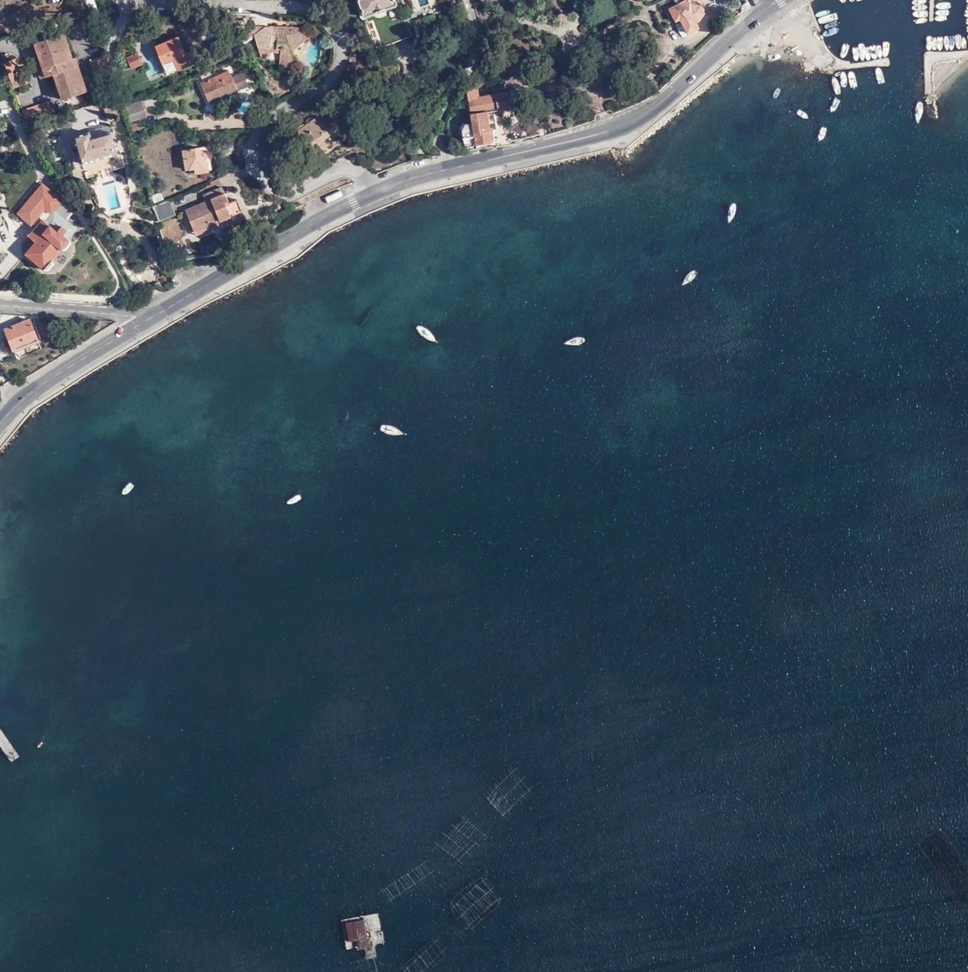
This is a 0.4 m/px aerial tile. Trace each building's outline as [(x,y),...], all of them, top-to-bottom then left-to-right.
[(364,16),(397,3),(396,0),(358,0),(364,16)] [(700,27),(696,21),(701,18),(703,11),(700,5),(694,4),(694,0),(691,0),(671,11),(677,22),(681,19),(688,33),(700,27)] [(236,24),(245,44),(256,40),(258,42),(258,46),(262,55),(272,56),(272,53),(280,53),(279,67),(298,68),(293,51),(312,36),(312,34),(300,27),(236,24)] [(40,62),(43,70),(50,68),(59,92),(84,84),(73,51),(70,52),(61,27),(31,38),(40,62)] [(163,63),(174,58),(185,54),(178,36),(155,45),(163,63)] [(185,54),(174,58),(179,68),(200,59),(196,50),(185,54)] [(2,57),(13,82),(26,76),(16,51),(2,57)] [(125,58),(130,71),(143,66),(138,53),(125,58)] [(229,71),(201,83),(209,103),(238,92),(232,79),(229,71)] [(232,79),(238,92),(248,88),(243,75),(232,79)] [(472,113),(487,111),(512,108),(509,91),(479,95),(477,81),(469,83),(472,113)] [(47,95),(22,104),(26,114),(51,106),(47,95)] [(140,99),(125,104),(130,121),(146,116),(140,99)] [(52,110),(51,106),(26,114),(28,117),(52,110)] [(329,113),(300,131),(313,152),(343,133),(336,121),(340,118),(334,107),(328,110),(329,113)] [(491,142),(487,111),(472,113),(472,114),(473,122),(473,123),(474,141),(475,143),(491,142)] [(463,143),(467,142),(465,128),(470,127),(469,123),(473,122),(472,114),(469,115),(469,121),(465,122),(461,130),(463,143)] [(465,128),(467,142),(474,141),(473,123),(473,122),(469,123),(470,127),(465,128)] [(88,131),(73,134),(81,162),(116,153),(109,131),(89,136),(88,131)] [(202,146),(185,149),(188,167),(196,166),(197,169),(209,166),(207,154),(204,154),(202,146)] [(206,199),(185,208),(196,232),(232,217),(230,213),(242,209),(237,197),(229,200),(222,185),(203,193),(206,199)] [(33,202),(21,216),(29,221),(40,207),(38,205),(48,193),(41,187),(30,200),(33,202)] [(59,197),(51,191),(49,194),(41,204),(42,205),(49,210),(59,197)] [(161,191),(152,195),(154,203),(164,199),(161,191)] [(38,205),(40,207),(42,205),(41,204),(49,194),(48,193),(38,205)] [(190,196),(179,202),(183,209),(193,204),(190,196)] [(168,199),(154,203),(160,219),(174,213),(168,199)] [(57,212),(62,220),(70,214),(66,206),(57,212)] [(32,240),(24,251),(44,267),(68,238),(67,236),(70,232),(60,224),(59,225),(49,217),(45,222),(40,217),(26,234),(32,240)] [(15,352),(39,342),(30,322),(19,326),(17,320),(4,325),(15,352)] [(41,346),(39,342),(15,352),(17,357),(41,346)] [(362,921),(346,922),(348,938),(364,936),(362,921)]
